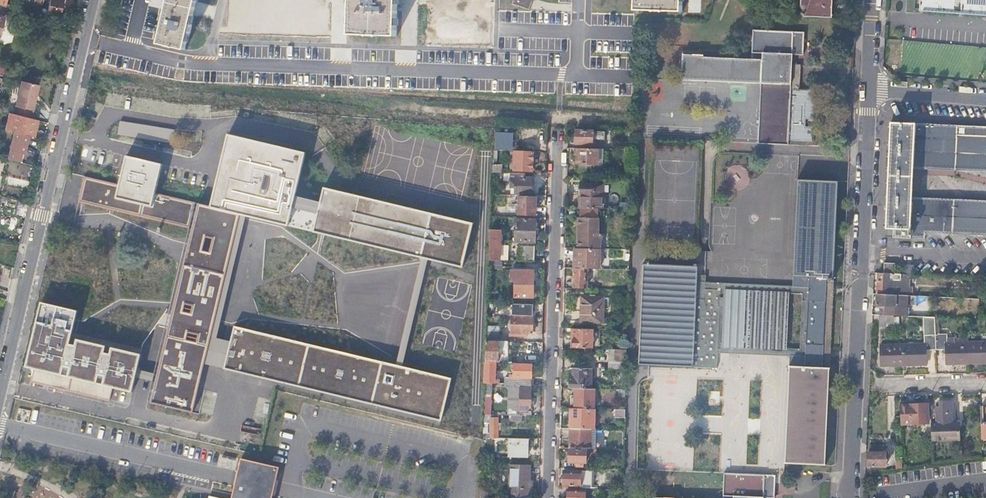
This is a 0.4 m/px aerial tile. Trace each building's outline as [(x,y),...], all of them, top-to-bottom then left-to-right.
[(18,12),(19,7),(6,3),(6,0),(0,0),(0,7),(18,12)] [(63,0),(48,0),(46,10),(59,14),(63,0)] [(160,42),(186,48),(197,0),(169,0),(160,42)] [(352,32),(398,34),(398,0),(353,0),(352,32)] [(442,41),(461,42),(461,35),(481,36),(482,2),(492,2),(493,0),(443,0),(442,41)] [(513,4),(530,10),(533,0),(515,0),(513,4)] [(637,9),(683,10),(683,0),(637,0),(637,9)] [(804,5),(803,11),(802,11),(801,12),(802,12),(802,14),(803,14),(803,15),(832,17),(833,0),(804,0),(804,5)] [(919,9),(985,14),(985,0),(920,0),(919,9)] [(759,141),(789,143),(796,31),(755,29),(754,52),(764,52),(764,59),(705,56),(705,53),(684,52),(684,51),(683,51),(682,78),(683,78),(684,77),(763,82),(759,141)] [(790,143),(798,144),(803,51),(796,51),(790,143)] [(19,79),(13,105),(31,108),(36,83),(19,79)] [(38,118),(10,112),(6,128),(15,130),(9,158),(21,161),(28,133),(33,135),(38,118)] [(888,184),(913,186),(914,167),(914,162),(985,165),(985,126),(915,122),(915,121),(910,120),(910,122),(891,121),(888,184)] [(575,129),(575,143),(592,144),(592,140),(604,140),(604,130),(575,129)] [(496,133),(496,149),(512,149),(512,134),(496,133)] [(236,214),(286,227),(292,205),(293,198),(304,154),(226,135),(208,208),(236,214)] [(578,147),(577,154),(577,163),(579,163),(579,169),(599,169),(601,168),(602,166),(603,148),(578,147)] [(515,151),(515,169),(533,170),(533,152),(515,151)] [(163,220),(169,196),(155,192),(162,163),(128,155),(120,186),(118,196),(140,201),(137,214),(163,220)] [(914,162),(914,167),(985,171),(985,165),(914,162)] [(502,164),(493,164),(493,172),(506,172),(506,169),(502,169),(502,164)] [(511,177),(511,193),(533,193),(533,177),(511,177)] [(118,196),(120,186),(85,178),(80,200),(86,202),(137,214),(140,201),(118,196)] [(844,184),(798,181),(794,279),(830,281),(840,281),(844,184)] [(580,183),(579,208),(580,208),(599,208),(602,208),(603,191),(607,191),(608,184),(580,183)] [(913,186),(888,184),(886,236),(925,238),(925,231),(953,233),(955,203),(912,201),(912,196),(913,186)] [(321,204),(319,212),(314,229),(326,232),(422,255),(465,265),(476,222),(325,186),(321,204)] [(196,202),(169,196),(163,220),(191,226),(196,202)] [(520,216),(536,216),(537,197),(520,196),(520,216)] [(912,196),(912,201),(955,203),(967,203),(985,204),(985,199),(912,196)] [(309,201),(293,198),(292,205),(308,209),(309,201)] [(321,204),(309,201),(308,209),(319,212),(321,204)] [(955,203),(953,233),(966,233),(967,203),(955,203)] [(966,233),(985,234),(985,204),(967,203),(966,233)] [(224,272),(236,214),(208,208),(197,205),(193,227),(190,237),(185,264),(217,271),(224,272)] [(599,208),(580,208),(579,216),(578,222),(579,226),(579,228),(598,228),(599,208)] [(520,219),(520,240),(537,240),(537,219),(520,219)] [(598,228),(579,228),(579,248),(597,248),(598,228)] [(491,229),(490,259),(501,259),(502,229),(491,229)] [(520,260),(537,260),(537,246),(521,245),(520,260)] [(403,284),(408,266),(323,246),(317,271),(349,279),(351,269),(367,273),(365,283),(396,291),(398,283),(403,284)] [(579,248),(575,248),(574,268),(587,268),(599,268),(600,248),(597,248),(579,248)] [(620,268),(620,269),(622,269),(628,269),(629,250),(621,249),(621,257),(620,257),(620,262),(621,262),(620,265),(620,268)] [(139,268),(162,274),(166,258),(143,252),(139,268)] [(885,262),(884,273),(895,273),(895,267),(897,267),(898,263),(885,262)] [(185,264),(171,323),(153,401),(194,411),(226,273),(224,272),(217,271),(185,264)] [(717,368),(717,353),(718,346),(787,348),(789,319),(789,293),(706,289),(706,283),(706,276),(696,275),(696,268),(697,268),(697,267),(699,267),(699,265),(694,265),(694,266),(643,264),(643,265),(645,265),(643,313),(641,364),(640,364),(640,365),(693,367),(717,368)] [(587,268),(574,268),(574,288),(586,288),(587,268)] [(513,269),(513,280),(517,280),(516,296),(535,297),(535,269),(513,269)] [(317,272),(309,303),(342,311),(350,280),(317,272)] [(395,355),(419,360),(436,277),(412,272),(395,355)] [(884,273),(878,272),(877,293),(912,295),(912,286),(909,285),(909,274),(895,273),(884,273)] [(794,279),(793,286),(809,287),(808,293),(806,349),(806,356),(790,355),(790,370),(826,371),(830,281),(794,279)] [(803,293),(808,293),(809,287),(793,286),(790,286),(706,283),(706,289),(789,293),(803,293)] [(382,354),(388,329),(370,325),(371,319),(393,323),(398,298),(360,290),(348,347),(382,354)] [(912,295),(877,293),(877,304),(883,305),(883,315),(895,315),(900,315),(900,304),(915,304),(916,295),(912,295)] [(582,308),(581,310),(581,321),(603,322),(604,297),(582,296),(582,297),(582,308)] [(131,391),(140,353),(68,337),(72,319),(75,310),(39,302),(24,366),(131,391)] [(533,334),(534,304),(513,303),(512,333),(510,333),(510,336),(527,336),(527,333),(533,334)] [(303,336),(337,343),(342,317),(320,313),(322,307),(309,304),(303,336)] [(913,307),(912,316),(921,316),(921,312),(921,308),(913,307)] [(883,315),(880,314),(880,326),(894,326),(895,315),(883,315)] [(947,342),(946,331),(942,332),(942,334),(940,334),(936,334),(936,317),(932,317),(924,316),(926,343),(881,344),(882,365),(927,364),(927,349),(946,348),(947,363),(985,362),(985,341),(947,342)] [(235,328),(234,328),(223,371),(441,422),(451,379),(390,365),(235,328)] [(593,328),(573,328),(573,348),(592,348),(593,328)] [(488,331),(487,340),(500,340),(500,332),(488,331)] [(487,340),(486,361),(497,362),(513,362),(514,341),(500,340),(487,340)] [(787,355),(790,355),(806,356),(806,349),(801,349),(787,348),(718,346),(717,353),(787,355)] [(627,369),(627,350),(610,349),(609,368),(627,369)] [(486,382),(493,382),(496,382),(497,362),(486,361),(486,382)] [(506,377),(506,383),(532,384),(533,364),(516,363),(515,374),(513,374),(513,377),(506,377)] [(592,368),(574,368),(574,377),(570,377),(570,388),(575,388),(583,388),(591,388),(592,368)] [(826,371),(790,370),(786,467),(832,469),(832,466),(836,372),(826,371)] [(523,415),(531,415),(532,384),(506,383),(506,384),(511,384),(510,414),(523,415)] [(583,388),(575,388),(574,408),(594,408),(595,388),(591,388),(583,388)] [(931,416),(932,439),(959,439),(959,422),(953,422),(953,401),(943,401),(943,406),(937,406),(937,416),(931,416)] [(928,403),(901,404),(901,423),(928,423),(928,403)] [(574,408),(571,408),(570,428),(592,428),(594,428),(595,408),(594,408),(574,408)] [(484,413),(483,436),(487,436),(498,437),(499,414),(484,413)] [(570,428),(570,448),(591,448),(592,428),(570,428)] [(510,456),(528,457),(528,438),(510,437),(510,456)] [(869,451),(868,465),(885,466),(886,452),(882,452),(883,444),(870,444),(870,451),(869,451)] [(570,449),(569,462),(576,462),(575,466),(584,467),(584,464),(587,464),(587,449),(570,449)] [(277,481),(280,466),(243,457),(240,472),(233,497),(273,497),(277,481)] [(510,472),(530,472),(530,465),(510,464),(510,472)] [(564,470),(564,486),(592,487),(592,470),(564,470)] [(512,497),(513,497),(532,497),(533,480),(529,480),(530,472),(510,472),(510,488),(512,488),(512,497)] [(776,475),(725,473),(724,496),(734,497),(775,497),(776,475)] [(586,488),(569,487),(569,497),(586,497),(586,488)]
